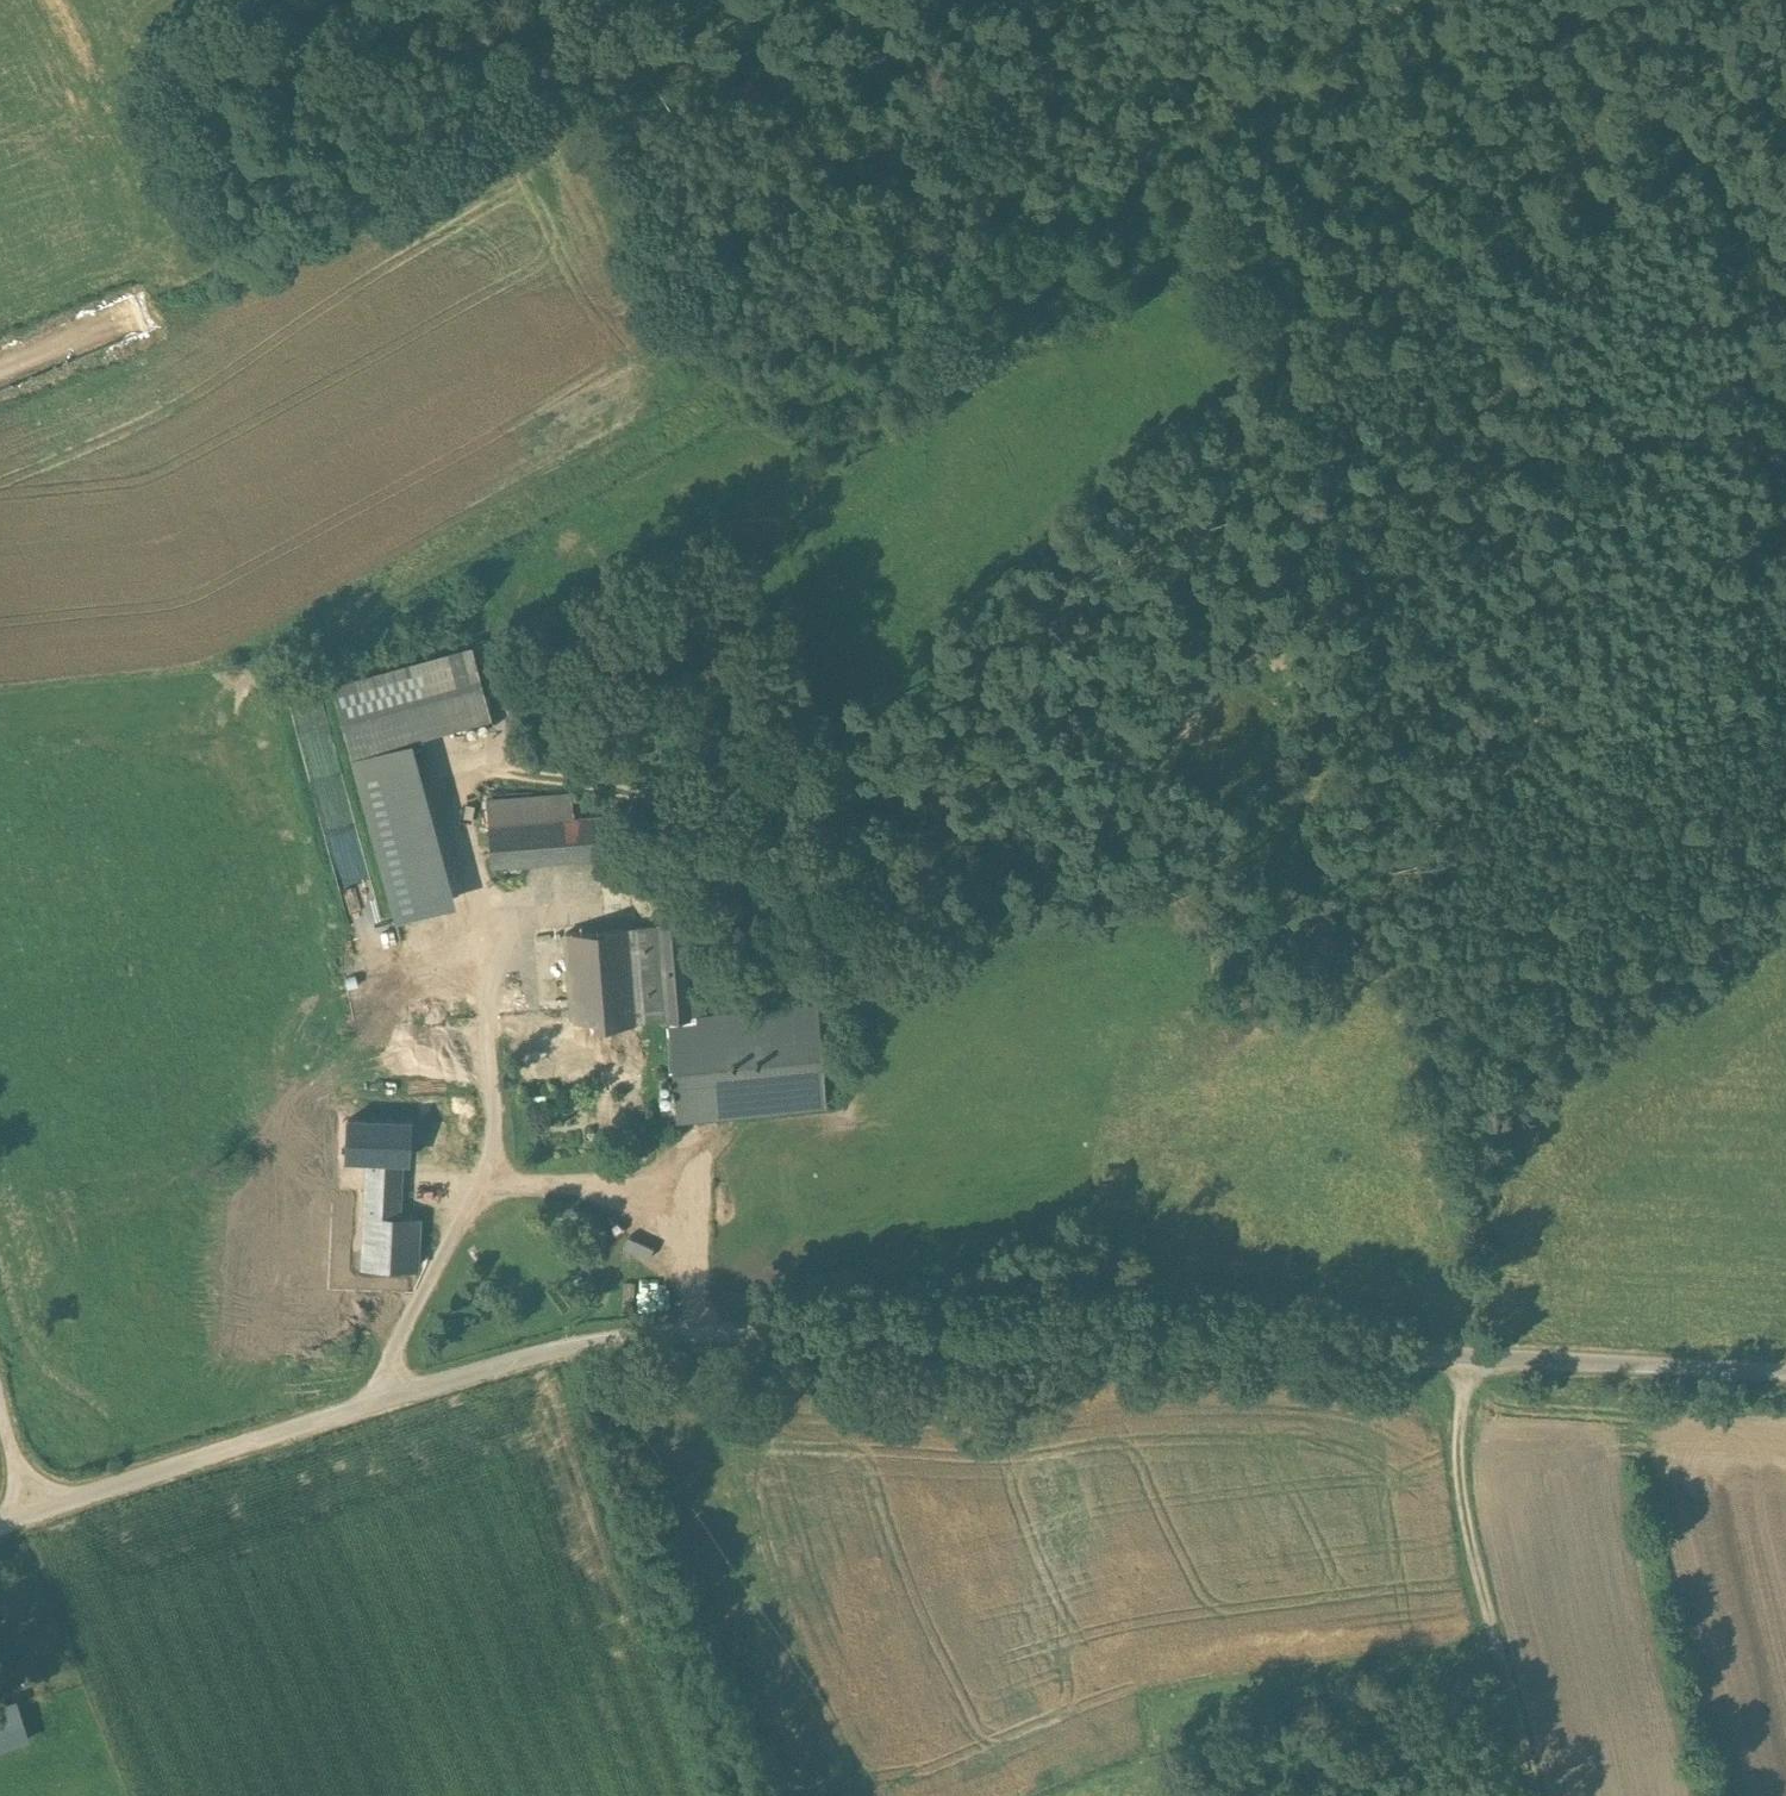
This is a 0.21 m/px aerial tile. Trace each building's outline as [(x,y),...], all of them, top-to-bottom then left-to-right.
[(472,646),(332,682),(396,917),(446,905),(398,741),(490,714),(472,646)] [(572,791),(486,798),(491,863),(617,853),(613,812),(574,814),(572,791)] [(684,920),(628,925),(636,1021),(667,1018),(676,1116),(826,1104),(817,1004),(705,1015),(703,990),(692,993),(684,920)] [(628,925),(566,930),(577,1067),(639,1062),(636,1021),(628,925)] [(402,1212),(405,1115),(339,1113),(338,1157),(363,1158),(360,1265),(418,1267),(420,1212),(402,1212)] [(0,1707),(0,1737),(15,1732),(6,1705),(0,1707)]
